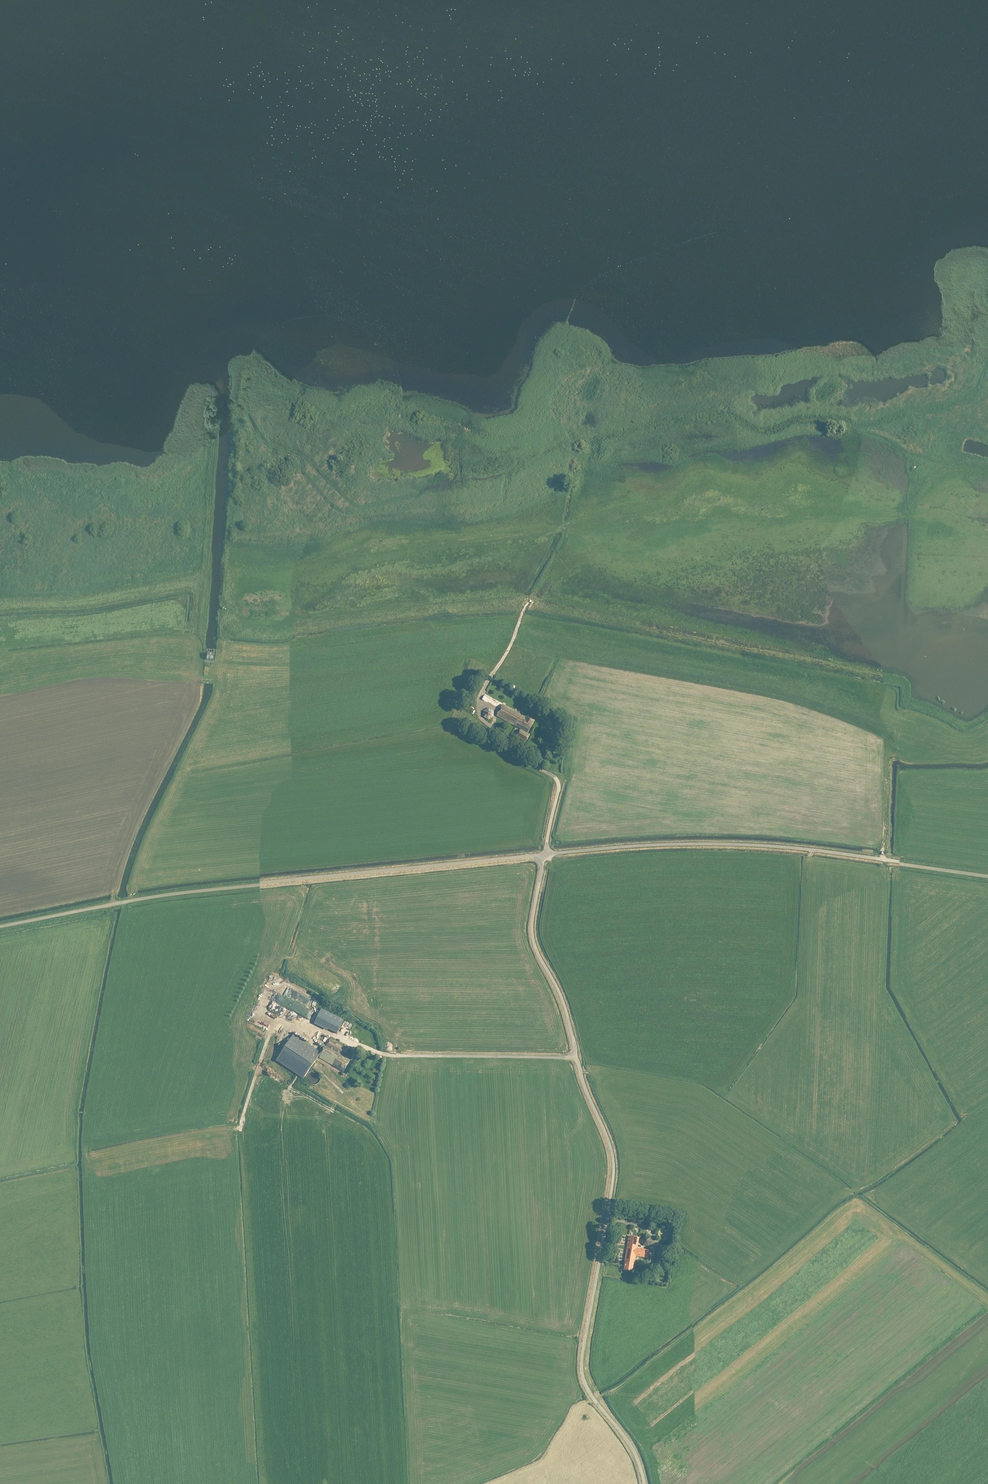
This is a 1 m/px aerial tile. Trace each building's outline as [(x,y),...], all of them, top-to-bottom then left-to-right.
[(494,702),(495,700),(484,695),(482,700),(496,707),(497,704),(494,702)] [(528,733),(534,721),(527,717),(526,719),(502,706),(496,716),(521,729),(520,729),(528,733)] [(526,742),(529,735),(520,730),(516,737),(526,742)] [(314,1023),(337,1034),(344,1020),(321,1009),(314,1023)] [(303,1078),(316,1060),(312,1057),(316,1050),(293,1035),(276,1061),(303,1078)] [(350,1061),(341,1056),(345,1049),(330,1040),(326,1047),(325,1046),(318,1057),(344,1072),(350,1061)] [(629,1236),(626,1251),(631,1252),(632,1250),(636,1251),(637,1248),(639,1238),(629,1236)] [(659,1246),(655,1266),(666,1268),(670,1248),(659,1246)] [(631,1252),(626,1251),(624,1262),(625,1262),(624,1270),(632,1272),(633,1264),(634,1264),(636,1256),(648,1258),(649,1250),(637,1248),(636,1251),(632,1250),(631,1252)]
